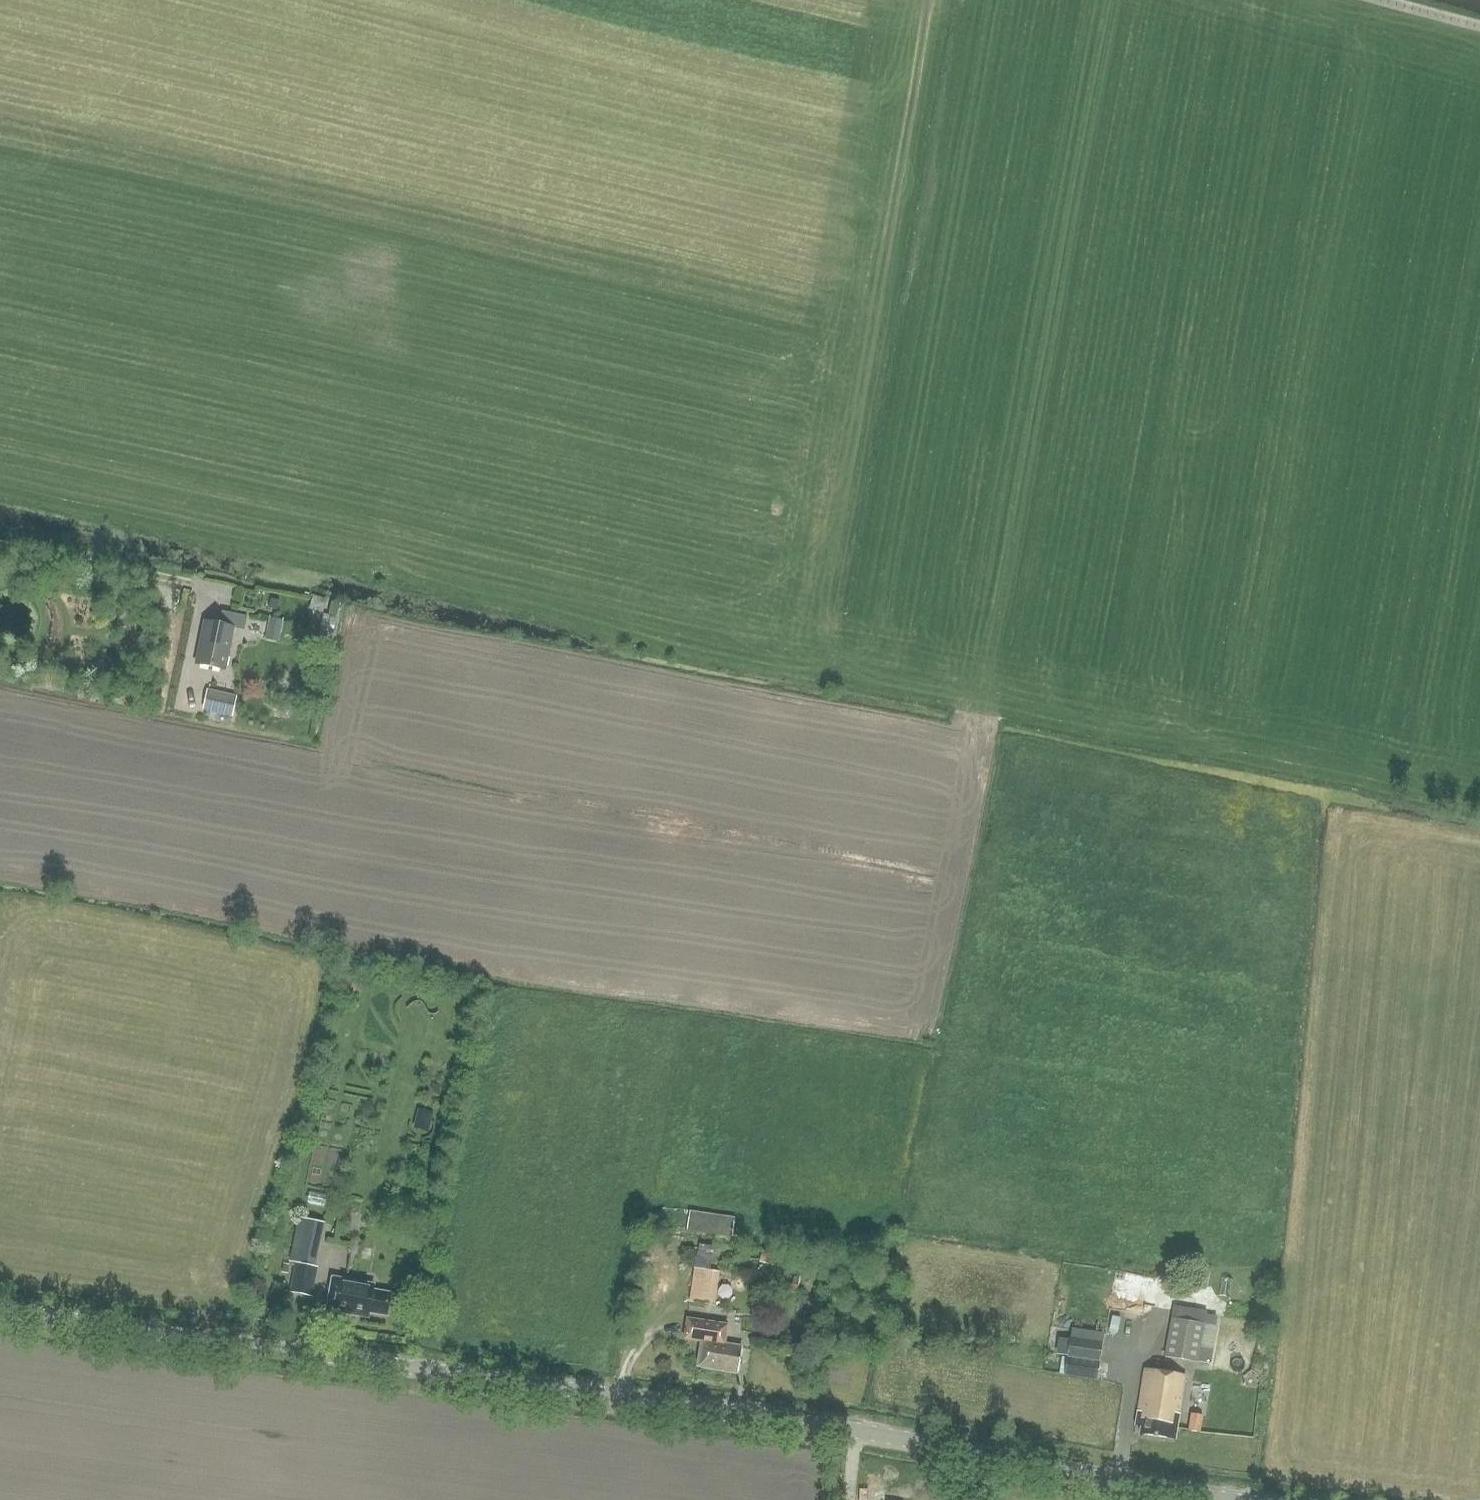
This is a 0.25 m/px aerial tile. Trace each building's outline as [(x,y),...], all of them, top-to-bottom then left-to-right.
[(326,612),(329,598),(315,594),(311,608),(326,612)] [(341,605),(332,602),(329,614),(339,616),(341,605)] [(205,624),(196,666),(224,672),(233,630),(244,633),(247,619),(222,613),(219,627),(205,624)] [(324,615),(318,646),(332,649),(338,618),(324,615)] [(266,639),(279,642),(283,620),(270,618),(266,639)] [(232,717),(237,696),(207,689),(203,710),(232,717)] [(690,1211),(687,1231),(731,1237),(734,1217),(690,1211)] [(318,1267),(315,1266),(324,1223),(299,1218),(290,1262),(295,1263),(290,1291),(312,1296),(318,1267)] [(712,1271),(694,1268),(690,1302),(707,1304),(712,1271)] [(333,1277),(327,1310),(362,1316),(363,1311),(387,1315),(391,1293),(373,1289),(374,1284),(333,1277)] [(1172,1318),(1165,1356),(1197,1362),(1197,1361),(1209,1363),(1212,1351),(1199,1348),(1204,1324),(1172,1318)] [(738,1373),(743,1347),(723,1344),(726,1338),(728,1325),(688,1319),(686,1339),(702,1341),(698,1366),(738,1373)] [(1064,1374),(1096,1379),(1099,1362),(1067,1357),(1064,1374)] [(1175,1440),(1185,1376),(1185,1375),(1163,1372),(1146,1369),(1136,1426),(1142,1427),(1141,1434),(1175,1440)] [(1199,1432),(1202,1416),(1191,1414),(1189,1430),(1199,1432)]
